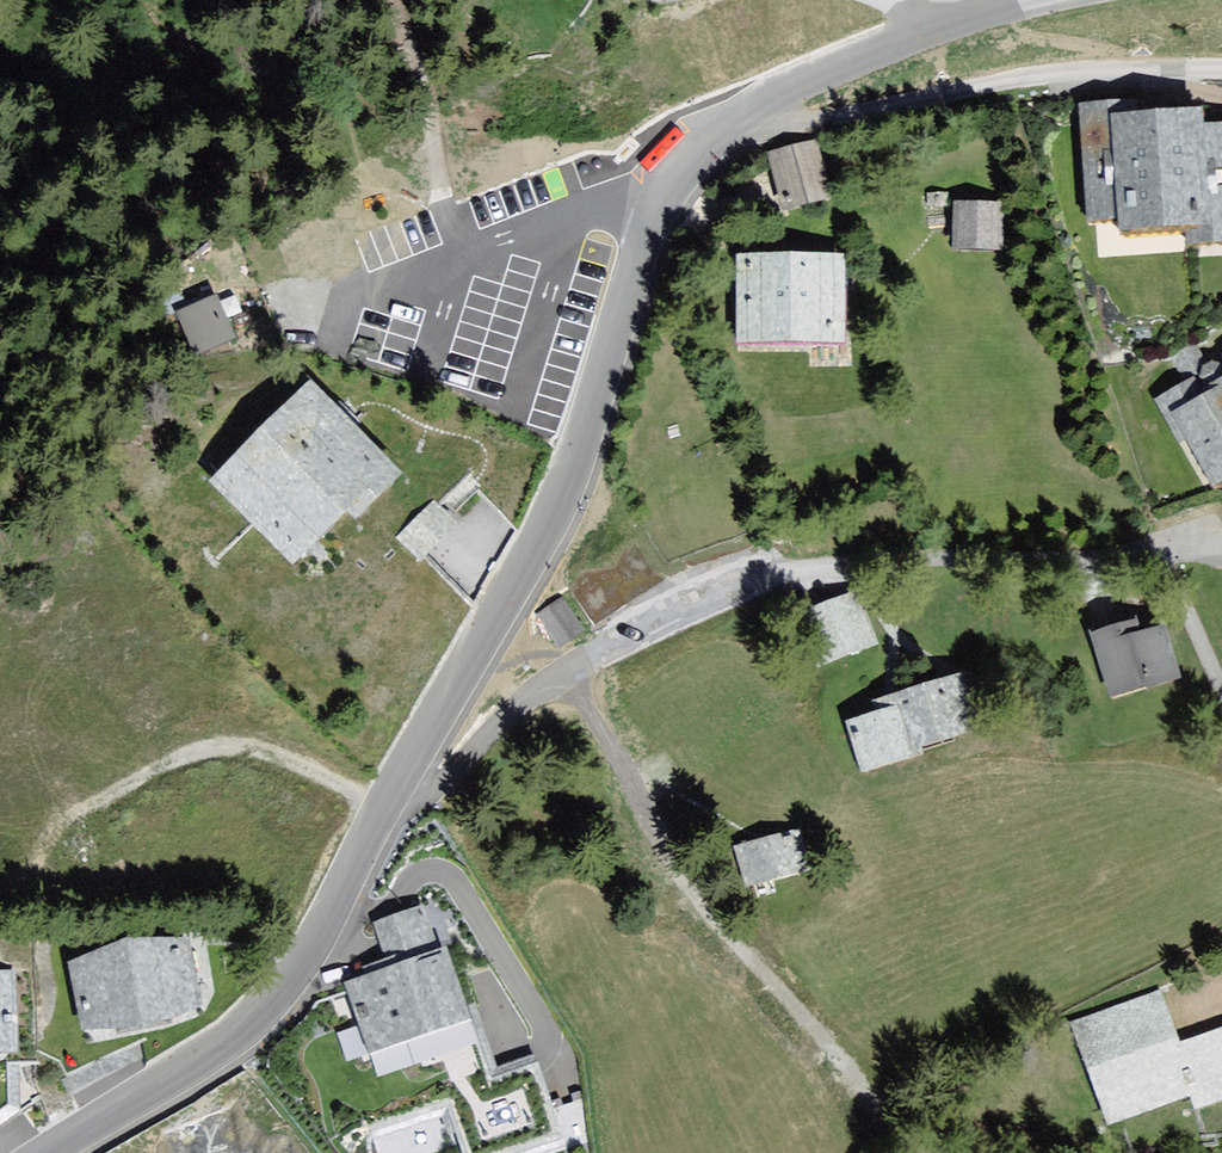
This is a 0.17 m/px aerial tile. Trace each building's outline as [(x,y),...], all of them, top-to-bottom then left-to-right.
[(1066,105),(1071,226),(1096,225),(1096,243),(1175,240),(1176,255),(1221,253),(1221,130),(1188,131),(1187,117),(1114,120),(1113,103),(1066,105)] [(804,143),(761,154),(776,213),(819,202),(804,143)] [(944,202),(942,254),(995,255),(996,204),(944,202)] [(836,253),(728,252),(727,342),(835,343),(836,253)] [(153,313),(173,365),(232,343),(211,291),(153,313)] [(1198,498),(1221,484),(1221,350),(1139,399),(1198,498)] [(293,381),(192,481),(282,572),(383,472),(293,381)] [(399,533),(422,556),(458,522),(435,499),(399,533)] [(793,611),(808,662),(871,644),(857,593),(793,611)] [(529,615),(551,650),(580,632),(559,597),(529,615)] [(1080,633),(1100,697),(1174,673),(1157,621),(1131,629),(1127,618),(1080,633)] [(836,719),(854,773),(954,742),(933,677),(862,699),(865,709),(836,719)] [(727,844),(738,890),(806,873),(794,827),(727,844)] [(332,985),(358,1057),(460,1021),(419,906),(369,924),(385,966),(332,985)] [(176,942),(55,955),(64,1032),(185,1019),(176,942)] [(1053,1022),(1098,1152),(1112,1152),(1221,1115),(1221,964),(1053,1022)] [(40,1091),(11,1042),(10,968),(0,968),(0,1120),(40,1091)]
